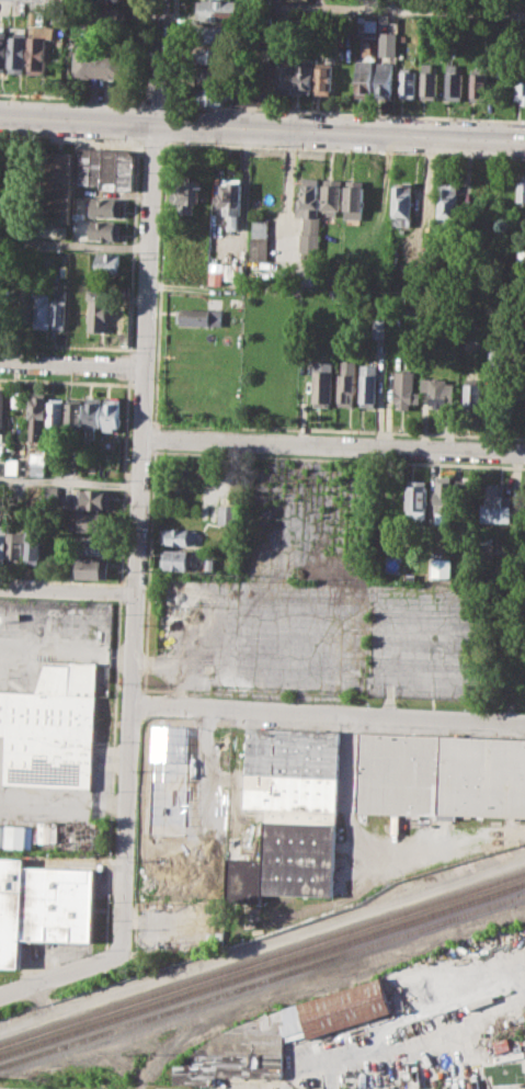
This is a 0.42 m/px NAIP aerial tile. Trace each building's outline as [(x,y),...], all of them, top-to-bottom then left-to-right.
[(197,0),(239,0),(239,22),(203,21),(203,15),(197,15),(197,0)] [(92,4),(122,7),(121,14),(127,14),(126,29),(91,26),(92,4)] [(12,25),(27,26),(25,71),(10,71),(12,25)] [(36,25),(50,25),(49,73),(30,72),(31,36),(35,36),(36,25)] [(199,25),(235,27),(235,44),(198,43),(199,25)] [(7,71),(0,71),(0,26),(9,26),(7,71)] [(381,39),(396,39),(395,54),(380,54),(381,39)] [(195,46),(229,48),(229,65),(195,63),(195,46)] [(75,50),(119,53),(118,78),(73,76),(75,50)] [(356,58),(373,59),(372,95),(355,94),(356,58)] [(377,59),(393,60),(391,98),(376,98),(377,59)] [(316,61),(333,61),(332,94),(315,94),(316,61)] [(277,63),(293,64),(292,93),(276,92),(277,63)] [(421,63),(434,63),(433,71),(438,71),(437,100),(420,99),(421,63)] [(447,63),(458,64),(457,72),(463,72),(463,94),(457,94),(457,100),(446,100),(447,63)] [(296,64),(313,64),(312,93),(295,93),(296,64)] [(517,65),(524,65),(524,103),(522,103),(522,99),(516,99),(517,65)] [(195,67),(229,69),(228,86),(194,84),(195,67)] [(399,67),(408,67),(408,70),(416,70),(415,98),(398,98),(399,67)] [(470,67),(489,68),(487,100),(469,99),(470,67)] [(197,88),(226,89),(225,104),(197,102),(197,88)] [(81,148),(130,149),(135,156),(134,190),(102,189),(102,184),(80,183),(81,148)] [(44,151),(75,154),(71,223),(39,220),(44,151)] [(175,178),(203,179),(202,203),(197,202),(196,213),(179,213),(180,203),(175,203),(175,178)] [(224,178),(246,179),(243,230),(229,230),(229,219),(221,219),(222,205),(218,205),(218,192),(222,193),(224,178)] [(303,178),(319,178),(318,195),(322,196),(321,230),(305,230),(306,215),(296,215),(297,204),(303,204),(303,178)] [(326,179),(344,180),(343,211),(339,209),(338,215),(329,215),(329,209),(324,209),(326,179)] [(346,180),(366,180),(365,217),(345,217),(346,180)] [(393,183),(413,183),(412,226),(392,225),(393,183)] [(441,183),(459,184),(458,218),(450,218),(450,227),(438,227),(441,183)] [(94,197),(124,198),(123,216),(93,215),(94,197)] [(253,217),(271,218),(270,260),(252,260),(253,217)] [(93,220),(123,222),(123,239),(92,238),(93,220)] [(301,234),(322,234),(321,253),(300,252),(301,234)] [(99,252),(121,253),(119,276),(98,275),(99,252)] [(213,262),(246,264),(244,280),(212,279),(213,262)] [(55,287),(54,328),(67,329),(68,288),(55,287)] [(72,290),(70,330),(88,330),(89,291),(72,290)] [(36,296),(35,326),(50,327),(52,297),(36,296)] [(91,296),(90,330),(107,330),(109,296),(91,296)] [(21,297),(34,298),(33,324),(20,322),(21,297)] [(178,308),(224,310),(222,326),(178,322),(178,308)] [(491,351),(504,351),(503,376),(490,375),(491,351)] [(317,361),(335,361),(334,406),(315,405),(317,361)] [(345,361),(358,361),(357,405),(340,405),(341,373),(344,374),(345,361)] [(363,364),(379,364),(378,406),(362,405),(363,364)] [(397,371),(415,372),(414,393),(422,393),(422,401),(413,401),(413,409),(399,409),(399,402),(396,401),(397,371)] [(424,376),(448,377),(448,382),(458,382),(457,407),(434,406),(434,402),(431,402),(431,389),(423,389),(424,376)] [(466,383),(484,383),(483,407),(466,406),(466,383)] [(31,392),(42,392),(42,396),(47,396),(46,440),(33,440),(34,418),(30,418),(31,392)] [(52,397),(50,430),(65,431),(66,398),(52,397)] [(87,397),(85,431),(96,431),(96,427),(102,427),(102,397),(87,397)] [(105,397),(105,430),(115,431),(115,427),(122,427),(123,397),(105,397)] [(69,398),(68,430),(83,430),(84,398),(69,398)] [(32,447),(46,447),(45,465),(32,464),(32,447)] [(64,451),(78,452),(78,466),(64,465),(64,451)] [(437,475),(454,475),(452,514),(436,514),(437,475)] [(456,476),(471,476),(470,514),(455,514),(456,476)] [(409,479),(431,480),(429,519),(408,518),(409,479)] [(488,483),(506,484),(505,495),(515,495),(513,522),(487,521),(488,483)] [(84,489),(111,490),(110,508),(83,508),(84,489)] [(220,504),(236,504),(236,524),(219,523),(220,504)] [(81,511),(110,512),(109,532),(81,531),(81,511)] [(164,528),(199,530),(198,546),(163,544),(164,528)] [(8,530),(25,530),(24,542),(21,542),(21,558),(8,558),(8,530)] [(28,530),(41,531),(41,563),(27,563),(28,530)] [(467,534),(497,535),(494,566),(466,565),(467,534)] [(77,536),(110,536),(109,554),(77,553),(77,536)] [(162,549),(194,551),(193,570),(161,568),(162,549)] [(78,557),(110,558),(109,577),(78,576),(78,557)] [(452,559),(432,559),(432,577),(451,577),(452,559)] [(10,736),(0,735),(0,691),(36,693),(49,661),(98,665),(90,786),(7,781),(10,736)] [(248,727),(244,809),(266,810),(264,863),(230,861),(228,903),(263,904),(263,894),(333,896),(341,731),(248,727)] [(357,812),(524,819),(524,740),(361,733),(357,812)] [(34,825),(0,824),(0,846),(33,847),(34,825)] [(20,971),(21,941),(91,944),(95,871),(24,869),(25,859),(0,857),(0,969),(20,971)] [(298,1003),(384,976),(395,1011),(309,1039),(298,1003)]
